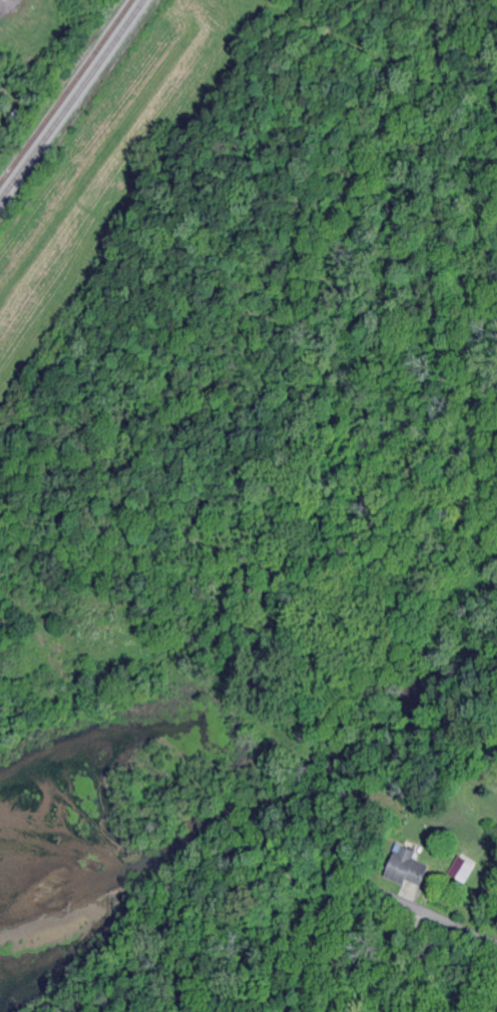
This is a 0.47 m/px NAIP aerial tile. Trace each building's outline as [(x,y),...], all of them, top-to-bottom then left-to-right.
[(389,877),(406,884),(408,879),(423,885),(432,866),(416,859),(420,850),(403,843),(389,877)] [(477,865),(462,852),(446,872),(461,884),(477,865)]
